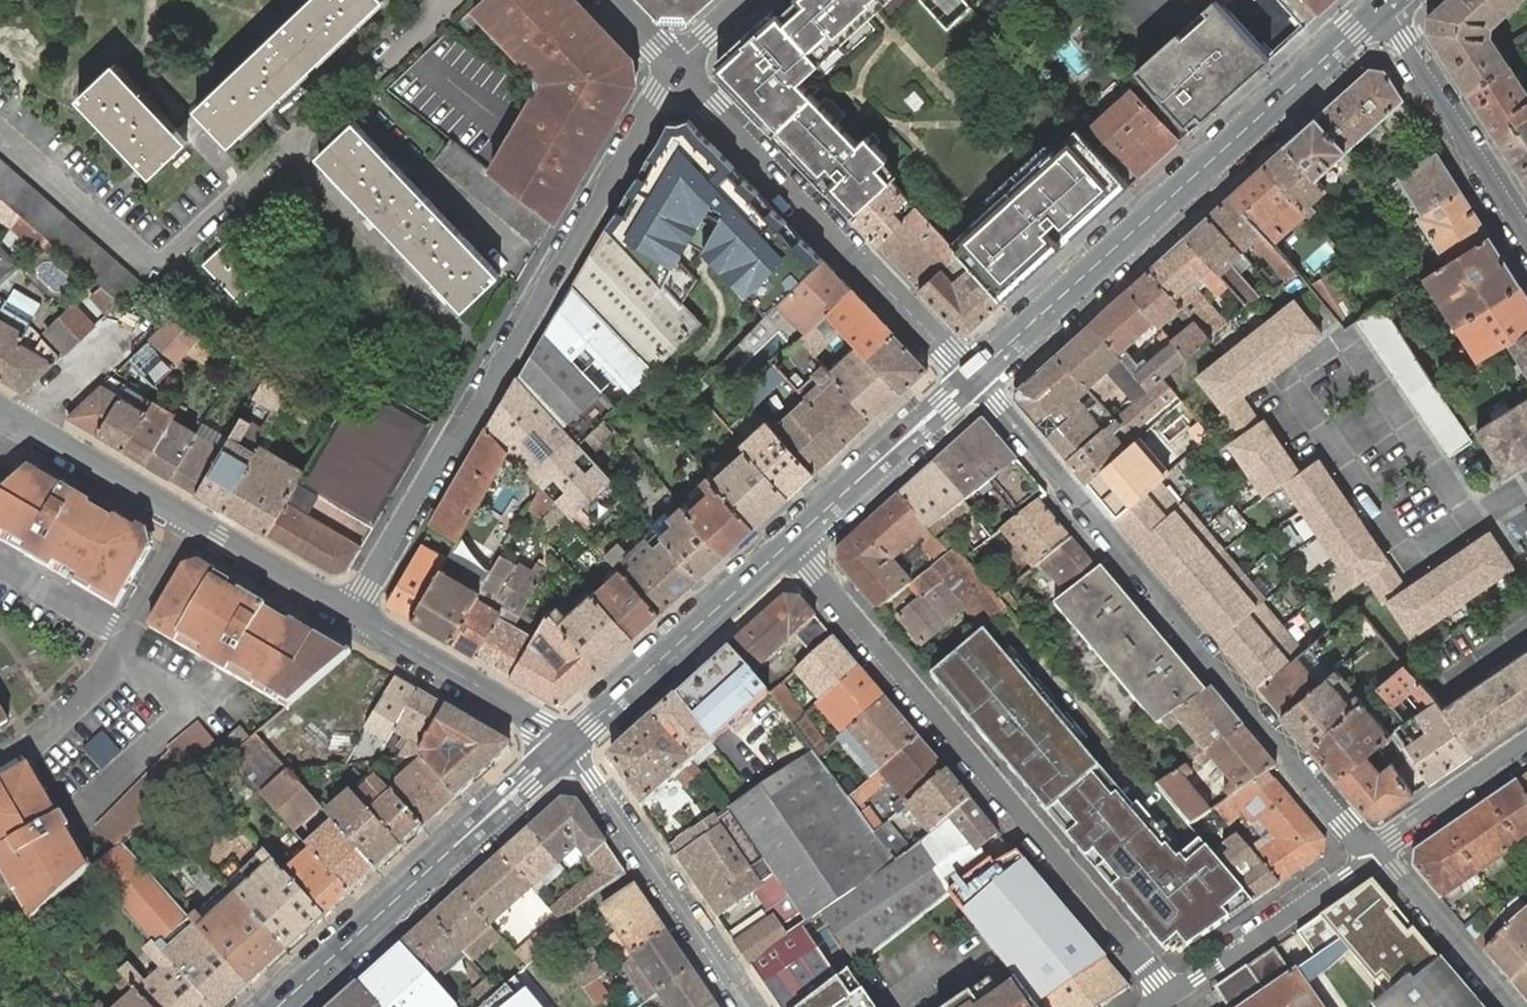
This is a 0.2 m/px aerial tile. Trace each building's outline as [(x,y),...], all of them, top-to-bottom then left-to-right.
[(208,119),(230,143),(382,0),(311,0),(197,108),(198,109),(208,119)] [(475,6),(548,82),(494,173),(553,220),(554,221),(579,178),(599,144),(611,123),(643,70),(576,0),(481,0),(475,6)] [(709,0),(645,0),(656,12),(658,10),(692,11),(694,14),(709,0)] [(717,60),(716,75),(851,216),(893,179),(902,171),(815,80),(904,0),(782,0),(717,60)] [(1137,71),(1161,98),(1190,131),(1271,58),(1217,0),(1216,0),(1137,71)] [(1271,58),(1305,27),(1280,0),(1218,0),(1271,58)] [(1305,27),(1319,14),(1334,0),(1280,0),(1305,27)] [(1430,13),(1428,29),(1468,91),(1510,64),(1491,34),(1492,24),(1519,0),(1445,0),(1430,13)] [(1526,118),(1526,91),(1510,64),(1468,91),(1497,137),(1526,118)] [(187,141),(186,140),(176,130),(115,65),(79,99),(152,175),(187,141)] [(1395,106),(1403,98),(1385,70),(1370,68),(1348,88),(1378,121),(1384,116),(1395,106)] [(1093,122),(1141,175),(1179,142),(1190,131),(1161,98),(1149,109),(1131,88),(1093,122)] [(1346,151),(1378,121),(1348,88),(1316,117),(1346,151)] [(1395,106),(1384,116),(1394,127),(1405,117),(1395,106)] [(196,130),(208,119),(198,109),(187,120),(176,130),(186,140),(196,130)] [(1316,177),(1346,151),(1316,117),(1286,144),(1316,177)] [(728,274),(785,219),(689,118),(668,122),(640,172),(731,268),(728,274)] [(1526,183),(1526,118),(1497,137),(1526,183)] [(319,155),(464,308),(500,274),(354,122),(319,155)] [(971,266),(1003,300),(1130,186),(1083,132),(955,248),(971,266)] [(463,148),(451,138),(433,161),(534,241),(553,220),(494,173),(463,148)] [(1316,177),(1286,144),(1263,164),(1300,204),(1307,212),(1310,215),(1317,208),(1311,201),(1326,188),(1316,177)] [(1461,190),(1437,152),(1418,164),(1400,176),(1402,179),(1388,188),(1398,203),(1411,194),(1424,214),(1461,190)] [(120,302),(138,279),(0,158),(0,196),(19,213),(22,216),(49,240),(98,283),(120,302)] [(1300,204),(1263,164),(1230,195),(1264,233),(1270,240),(1283,228),(1278,223),(1300,204)] [(731,268),(640,172),(609,224),(682,301),(696,279),(678,259),(692,236),(728,274),(731,268)] [(851,216),(878,244),(904,219),(901,215),(904,213),(904,210),(900,206),(910,198),(893,179),(851,216)] [(1489,235),(1461,190),(1424,214),(1419,217),(1446,261),(1489,235)] [(1255,241),(1289,279),(1300,272),(1283,254),(1279,250),(1273,243),(1270,240),(1264,233),(1230,195),(1208,215),(1234,244),(1242,253),(1255,241)] [(904,219),(878,244),(919,288),(942,267),(954,280),(971,266),(955,248),(917,206),(904,219)] [(1244,300),(1247,303),(1249,301),(1259,295),(1231,263),(1223,255),(1234,244),(1208,215),(1186,235),(1220,273),(1224,276),(1228,282),(1244,300)] [(39,251),(49,240),(22,216),(12,228),(39,251)] [(767,315),(777,306),(780,302),(824,260),(785,219),(728,274),(740,286),(767,315)] [(609,224),(573,284),(655,371),(703,324),(682,301),(609,224)] [(1196,320),(1211,336),(1224,325),(1189,285),(1199,276),(1210,288),(1214,293),(1228,282),(1224,276),(1220,273),(1186,235),(1149,269),(1183,306),(1196,320)] [(1521,284),(1489,235),(1446,261),(1430,272),(1458,317),(1452,320),(1455,325),(1461,322),(1521,284)] [(204,264),(242,303),(260,285),(257,283),(267,273),(233,237),(204,264)] [(1223,255),(1231,263),(1239,256),(1242,253),(1234,244),(1223,255)] [(0,253),(0,285),(16,269),(0,253)] [(800,323),(808,331),(827,312),(852,289),(824,260),(780,302),(777,306),(781,310),(784,307),(790,312),(799,303),(809,314),(800,323)] [(963,333),(967,333),(1003,300),(971,266),(954,280),(942,267),(919,288),(963,333)] [(1173,340),(1188,357),(1211,338),(1211,336),(1196,320),(1183,306),(1149,269),(1127,289),(1155,321),(1160,326),(1177,311),(1190,325),(1173,340)] [(1458,317),(1430,272),(1424,276),(1452,320),(1458,317)] [(1328,274),(1310,285),(1344,326),(1356,319),(1328,274)] [(120,302),(98,283),(88,292),(108,313),(120,302)] [(573,284),(545,332),(617,408),(655,371),(573,284)] [(1521,284),(1461,322),(1484,358),(1509,343),(1525,332),(1526,331),(1526,294),(1521,284)] [(15,287),(7,301),(33,316),(41,302),(15,287)] [(827,312),(842,328),(860,347),(868,356),(894,333),(852,289),(827,312)] [(1163,377),(1164,377),(1188,357),(1173,340),(1169,344),(1142,367),(1125,349),(1149,326),(1155,321),(1127,289),(1089,322),(1119,354),(1121,357),(1136,373),(1150,388),(1163,377)] [(1393,296),(1383,302),(1414,351),(1424,345),(1393,296)] [(1322,333),(1294,299),(1197,376),(1224,411),(1220,414),(1236,437),(1228,442),(1262,494),(1282,481),(1353,584),(1365,576),(1382,602),(1386,599),(1411,636),(1514,565),(1490,529),(1407,585),(1389,560),(1319,456),(1299,469),(1264,417),(1260,420),(1243,396),(1322,333)] [(30,325),(26,320),(19,331),(3,322),(13,307),(6,300),(0,310),(0,375),(30,325)] [(1383,302),(1356,319),(1450,457),(1473,442),(1470,438),(1437,387),(1414,351),(1383,302)] [(790,312),(800,323),(809,314),(799,303),(790,312)] [(62,317),(81,338),(93,326),(74,306),(62,317)] [(19,331),(26,320),(13,307),(3,322),(19,331)] [(800,339),(808,349),(814,355),(842,328),(827,312),(808,331),(805,335),(800,339)] [(46,332),(65,352),(81,338),(62,317),(46,332)] [(200,335),(172,317),(150,338),(179,361),(200,335)] [(1169,344),(1173,340),(1160,326),(1155,321),(1149,326),(1164,343),(1169,344)] [(1137,399),(1150,388),(1136,373),(1121,357),(1119,354),(1089,322),(1056,353),(1088,388),(1109,368),(1133,395),(1137,399)] [(1455,325),(1478,361),(1484,358),(1461,322),(1455,325)] [(23,391),(55,362),(26,345),(35,331),(30,325),(0,375),(0,378),(23,391)] [(26,345),(55,362),(60,357),(35,331),(26,345)] [(1509,343),(1526,372),(1526,331),(1525,332),(1509,343)] [(545,332),(519,377),(579,443),(583,440),(602,423),(605,420),(615,409),(617,408),(545,332)] [(868,356),(902,392),(928,368),(894,333),(868,356)] [(831,374),(872,419),(902,392),(868,356),(860,347),(831,374)] [(1088,388),(1056,353),(1016,389),(1016,398),(1047,435),(1084,404),(1078,397),(1088,388)] [(810,393),(805,398),(846,442),(872,419),(831,374),(823,365),(814,374),(822,382),(826,379),(831,384),(815,398),(810,393)] [(280,412),(289,398),(293,389),(267,373),(253,397),(280,412)] [(489,427),(510,450),(542,485),(559,503),(567,513),(586,533),(627,495),(579,443),(519,377),(489,427)] [(1067,459),(1087,482),(1125,449),(1126,448),(1113,432),(1122,424),(1130,434),(1177,394),(1164,377),(1163,377),(1150,388),(1137,399),(1124,410),(1115,418),(1107,425),(1067,459)] [(822,382),(810,393),(815,398),(831,384),(826,379),(822,382)] [(68,418),(98,435),(122,396),(102,385),(68,417),(68,418)] [(374,526),(437,419),(395,395),(348,396),(305,470),(299,481),(287,500),(267,534),(334,573),(349,569),(362,546),(374,526)] [(98,435),(123,450),(144,415),(147,411),(148,408),(152,402),(144,397),(139,406),(122,396),(98,435)] [(774,426),(815,471),(846,442),(805,398),(774,426)] [(1478,430),(1507,475),(1526,463),(1526,398),(1478,430)] [(1174,408),(1201,443),(1210,435),(1182,400),(1174,408)] [(176,414),(152,402),(148,408),(147,411),(144,415),(162,424),(166,418),(172,421),(173,419),(176,414)] [(1084,404),(1047,435),(1067,459),(1107,425),(1115,418),(1108,410),(1097,419),(1088,408),(1084,404)] [(123,450),(147,464),(172,421),(166,418),(162,424),(144,415),(123,450)] [(197,493),(224,509),(252,461),(261,444),(262,442),(245,432),(242,430),(249,419),(242,416),(223,448),(197,493)] [(147,464),(171,478),(198,432),(173,419),(172,421),(147,464)] [(242,430),(245,432),(252,421),(249,419),(242,430)] [(1011,512),(1041,489),(1017,461),(983,421),(982,421),(933,465),(964,503),(988,484),(1011,512)] [(204,422),(198,432),(223,448),(229,437),(204,422)] [(743,444),(748,450),(789,495),(815,471),(774,426),(769,422),(743,444)] [(602,423),(583,440),(593,452),(612,435),(602,423)] [(434,522),(460,537),(510,450),(489,427),(434,522)] [(171,478),(197,493),(223,448),(198,432),(171,478)] [(224,509),(267,534),(287,500),(299,481),(305,470),(261,444),(252,461),(224,509)] [(1087,482),(1116,517),(1138,497),(1150,487),(1147,483),(1154,476),(1145,465),(1141,468),(1125,449),(1087,482)] [(715,480),(756,525),(789,495),(748,450),(736,461),(715,480)] [(969,509),(964,503),(933,465),(898,496),(930,532),(935,537),(942,532),(969,509)] [(32,466),(25,471),(0,494),(0,539),(117,607),(132,580),(151,548),(148,533),(32,466)] [(692,497),(683,505),(726,552),(756,525),(715,480),(710,475),(703,481),(706,485),(713,493),(700,506),(692,497)] [(1228,649),(1260,686),(1295,657),(1304,649),(1283,625),(1262,601),(1266,597),(1245,573),(1224,549),(1204,525),(1183,500),(1180,503),(1159,479),(1150,487),(1138,497),(1116,517),(1228,649)] [(559,503),(542,485),(528,508),(544,518),(559,503)] [(706,485),(692,497),(700,506),(713,493),(706,485)] [(930,532),(898,496),(838,550),(837,565),(877,612),(909,586),(910,585),(891,563),(923,537),(926,542),(923,544),(939,562),(949,554),(935,537),(930,532)] [(1041,563),(1070,540),(1038,503),(1038,502),(1002,530),(1034,568),(1041,563)] [(567,513),(559,503),(544,518),(544,529),(545,533),(567,513)] [(666,538),(700,576),(726,552),(683,505),(672,515),(667,510),(652,524),(653,525),(666,538)] [(983,527),(991,538),(1000,531),(992,520),(983,527)] [(666,538),(653,525),(625,550),(622,553),(626,558),(626,560),(630,564),(642,553),(646,556),(666,538)] [(949,554),(956,548),(942,532),(935,537),(949,554)] [(609,533),(597,544),(605,554),(617,542),(609,533)] [(617,568),(621,571),(659,613),(700,576),(666,538),(646,556),(642,553),(630,564),(626,560),(626,558),(622,553),(625,550),(617,542),(605,554),(617,568)] [(1071,591),(1098,571),(1071,540),(1070,540),(1041,563),(1067,595),(1071,591)] [(386,603),(412,618),(441,569),(447,558),(422,543),(386,603)] [(510,544),(503,556),(517,564),(524,552),(510,544)] [(412,618),(451,641),(476,597),(479,591),(492,569),(453,547),(447,558),(441,569),(412,618)] [(984,630),(1007,610),(997,598),(986,583),(965,559),(956,548),(949,554),(939,562),(910,585),(909,586),(920,599),(924,596),(946,623),(965,607),(984,630)] [(476,597),(451,641),(475,655),(499,615),(501,611),(505,605),(519,614),(546,569),(537,564),(532,573),(517,564),(503,556),(501,554),(479,591),(476,597)] [(352,652),(200,564),(186,568),(166,601),(151,628),(157,631),(202,657),(242,681),(288,708),(352,652)] [(1174,714),(1206,692),(1165,643),(1140,613),(1102,568),(1098,571),(1071,591),(1067,595),(1055,604),(1157,725),(1162,722),(1174,714)] [(595,595),(633,637),(659,613),(621,571),(595,595)] [(986,583),(997,598),(1007,590),(995,576),(986,583)] [(1007,590),(997,598),(1007,610),(1008,610),(1010,613),(1019,605),(1007,590)] [(595,595),(593,592),(580,604),(574,609),(567,615),(561,608),(559,607),(552,612),(600,667),(633,637),(595,595)] [(924,596),(920,599),(898,617),(921,645),(947,624),(946,623),(924,596)] [(813,656),(833,638),(816,618),(800,599),(785,598),(730,648),(754,675),(796,636),(813,656)] [(538,630),(511,676),(556,702),(557,703),(558,703),(559,703),(560,702),(561,702),(562,701),(600,667),(552,612),(550,610),(538,630)] [(984,630),(1008,610),(1007,610),(984,630)] [(499,615),(475,655),(511,676),(538,630),(532,627),(529,633),(499,615)] [(979,635),(931,675),(1172,959),(1254,903),(1205,844),(1177,867),(979,635)] [(823,701),(859,669),(833,638),(813,656),(796,671),(816,694),(823,701)] [(1295,657),(1260,686),(1283,713),(1319,683),(1329,674),(1306,648),(1304,649),(1295,657)] [(1443,708),(1472,752),(1506,729),(1518,721),(1519,721),(1515,716),(1526,708),(1526,651),(1507,664),(1508,666),(1489,679),(1488,678),(1443,708)] [(1430,782),(1472,752),(1443,708),(1437,699),(1430,703),(1424,696),(1429,690),(1405,664),(1377,686),(1391,703),(1406,720),(1403,723),(1395,729),(1406,746),(1430,782)] [(1507,664),(1488,678),(1489,679),(1508,666),(1507,664)] [(1337,668),(1329,674),(1319,683),(1283,713),(1309,744),(1363,699),(1357,692),(1349,699),(1335,682),(1342,675),(1337,668)] [(847,733),(886,700),(859,669),(823,701),(817,707),(843,736),(847,733)] [(1354,689),(1342,675),(1335,682),(1349,699),(1357,692),(1354,689)] [(417,690),(396,677),(366,729),(388,742),(394,731),(417,690)] [(794,727),(805,717),(799,708),(793,701),(781,685),(771,695),(782,710),(794,727)] [(1188,752),(1194,762),(1243,728),(1210,689),(1206,692),(1174,714),(1162,722),(1171,733),(1180,725),(1196,745),(1188,752)] [(448,708),(417,690),(394,731),(411,741),(401,758),(419,756),(448,708)] [(1430,703),(1437,699),(1429,690),(1424,696),(1430,703)] [(713,745),(676,696),(652,718),(694,762),(713,745)] [(1363,699),(1309,744),(1338,779),(1366,755),(1392,732),(1363,699)] [(881,770),(918,738),(886,700),(847,733),(880,771),(881,770)] [(509,743),(448,708),(419,756),(421,757),(457,797),(510,748),(510,747),(510,746),(510,745),(509,743)] [(1515,716),(1519,721),(1526,715),(1526,708),(1515,716)] [(8,724),(0,709),(0,728),(8,724)] [(814,754),(817,758),(829,749),(805,717),(794,727),(813,752),(814,754)] [(694,762),(652,718),(611,755),(610,761),(642,808),(694,762)] [(229,759),(199,722),(168,749),(171,752),(96,828),(118,848),(122,844),(182,784),(202,782),(229,759)] [(234,754),(252,739),(241,727),(223,742),(234,754)] [(1223,792),(1228,799),(1276,767),(1243,728),(1194,762),(1197,764),(1198,763),(1203,769),(1212,761),(1218,769),(1224,776),(1231,784),(1223,792)] [(870,780),(880,771),(847,733),(843,736),(838,742),(843,747),(847,745),(868,770),(865,773),(870,780)] [(288,771),(256,736),(252,739),(234,754),(229,759),(303,840),(350,894),(377,870),(334,822),(327,815),(296,780),(288,771)] [(893,807),(898,814),(908,806),(910,804),(947,772),(918,738),(881,770),(880,771),(870,780),(848,799),(856,810),(882,787),(879,784),(887,777),(904,797),(893,807)] [(808,922),(821,913),(898,863),(897,862),(875,834),(861,817),(856,810),(848,799),(817,758),(814,754),(770,784),(731,810),(732,811),(735,816),(776,875),(790,895),(801,912),(808,922)] [(1366,755),(1338,779),(1367,813),(1382,814),(1414,793),(1392,761),(1379,772),(1366,755)] [(394,794),(423,827),(457,797),(421,757),(387,787),(394,794)] [(376,761),(363,762),(374,773),(382,767),(396,766),(396,759),(376,761)] [(32,922),(87,871),(91,866),(76,839),(59,810),(32,764),(0,783),(0,867),(2,871),(7,880),(32,922)] [(1190,826),(1210,811),(1184,781),(1194,773),(1188,766),(1157,787),(1190,826)] [(328,767),(288,771),(296,780),(322,777),(336,792),(344,787),(328,767)] [(1216,808),(1229,824),(1243,814),(1240,810),(1277,783),(1269,773),(1276,767),(1228,799),(1216,808)] [(950,818),(971,800),(947,772),(910,804),(908,806),(931,834),(932,833),(950,818)] [(370,815),(401,847),(423,827),(394,794),(387,787),(374,773),(368,779),(377,789),(365,800),(357,790),(352,795),(360,804),(370,815)] [(1517,782),(1526,797),(1526,775),(1517,782)] [(377,789),(368,779),(357,790),(365,800),(377,789)] [(1488,803),(1518,846),(1523,843),(1526,839),(1526,797),(1517,782),(1488,803)] [(1294,843),(1316,828),(1277,783),(1240,810),(1243,814),(1265,839),(1294,843)] [(334,822),(377,870),(401,847),(370,815),(360,804),(352,795),(351,794),(347,789),(343,793),(346,798),(327,815),(334,822)] [(590,898),(627,873),(606,843),(578,801),(562,799),(529,829),(558,863),(577,846),(588,859),(598,873),(580,886),(590,898)] [(1039,1006),(1102,1006),(1130,988),(1036,877),(998,832),(971,800),(950,818),(932,833),(931,834),(913,849),(897,862),(898,863),(821,913),(858,963),(949,893),(1011,971),(1039,1006)] [(1447,831),(1477,874),(1483,870),(1487,867),(1493,863),(1502,857),(1517,846),(1518,846),(1488,803),(1447,831)] [(861,817),(875,834),(883,827),(869,809),(861,817)] [(732,811),(731,810),(715,820),(715,818),(681,842),(688,853),(720,830),(715,822),(732,811)] [(720,826),(735,816),(732,811),(715,822),(720,830),(722,829),(720,826)] [(759,885),(776,875),(735,816),(720,826),(722,829),(720,830),(688,853),(678,861),(706,901),(750,872),(759,885)] [(875,834),(897,862),(913,849),(889,822),(883,827),(875,834)] [(1243,841),(1280,885),(1324,855),(1326,840),(1316,828),(1294,843),(1265,839),(1255,845),(1248,837),(1243,841)] [(558,863),(529,829),(500,855),(531,888),(558,863)] [(1414,867),(1440,899),(1444,896),(1459,886),(1466,881),(1470,879),(1477,874),(1447,831),(1415,853),(1414,867)] [(1254,903),(1280,885),(1243,841),(1237,835),(1220,846),(1210,833),(1201,840),(1205,844),(1211,851),(1254,903)] [(350,894),(303,840),(276,865),(324,917),(350,894)] [(688,853),(681,842),(671,850),(678,861),(688,853)] [(1517,846),(1526,861),(1526,849),(1526,848),(1523,843),(1518,846),(1517,846)] [(122,844),(118,848),(93,869),(89,872),(154,943),(158,948),(213,1006),(225,1006),(249,985),(205,935),(190,919),(122,844)] [(276,865),(264,852),(257,858),(242,871),(251,881),(236,895),(286,951),(324,917),(276,865)] [(531,888),(500,855),(460,892),(490,925),(531,888)] [(769,909),(790,895),(776,875),(759,885),(750,872),(706,901),(717,916),(756,890),(769,909)] [(1297,973),(1306,986),(1351,951),(1374,980),(1383,973),(1396,987),(1411,975),(1416,980),(1440,960),(1373,881),(1275,949),(1293,976),(1297,973)] [(557,917),(559,919),(590,898),(580,886),(578,885),(550,910),(557,917)] [(634,955),(667,932),(635,886),(602,908),(634,955)] [(460,892),(432,917),(462,950),(490,925),(460,892)] [(286,951),(236,895),(205,923),(197,913),(190,919),(205,935),(249,985),(286,951)] [(765,938),(801,912),(790,895),(769,909),(765,913),(765,912),(753,920),(765,938)] [(1475,941),(1485,952),(1514,920),(1514,919),(1516,918),(1522,913),(1526,908),(1517,897),(1502,911),(1485,930),(1475,941)] [(751,967),(808,922),(801,912),(765,938),(753,920),(729,935),(751,967)] [(858,963),(821,913),(808,922),(751,967),(779,1006),(801,1006),(858,963)] [(1516,918),(1526,931),(1526,918),(1522,913),(1516,918)] [(432,917),(401,944),(432,978),(462,950),(432,917)] [(516,954),(527,966),(553,943),(570,931),(559,919),(557,917),(516,954)] [(1485,952),(1498,968),(1511,983),(1526,969),(1526,931),(1516,918),(1514,919),(1514,920),(1485,952)] [(490,925),(462,950),(471,961),(499,935),(490,925)] [(634,955),(660,993),(693,971),(667,932),(634,955)] [(121,973),(125,978),(138,992),(152,1006),(213,1006),(158,948),(154,943),(147,949),(164,969),(146,985),(128,966),(121,973)] [(358,983),(380,1006),(458,1006),(432,978),(401,944),(358,983)] [(592,949),(569,965),(584,989),(602,977),(608,973),(592,949)] [(1306,986),(1297,973),(1293,976),(1275,949),(1247,967),(1266,994),(1248,1006),(1320,1006),(1306,986)] [(1411,975),(1396,987),(1386,995),(1377,1002),(1382,1006),(1480,1006),(1440,960),(1416,980),(1411,975)] [(858,963),(801,1006),(891,1006),(858,963)] [(1211,992),(1221,1006),(1248,1006),(1266,994),(1247,967),(1211,992)] [(1511,983),(1525,999),(1526,1001),(1526,969),(1511,983)] [(660,993),(670,1006),(718,1006),(715,1002),(693,971),(660,993)] [(1011,971),(960,1006),(1039,1006),(1011,971)] [(602,977),(584,989),(593,1002),(610,990),(602,977)] [(125,978),(118,985),(131,999),(122,1006),(152,1006),(138,992),(125,978)] [(473,994),(484,1006),(499,991),(489,979),(473,994)] [(358,983),(344,996),(332,1006),(380,1006),(358,983)] [(505,1006),(541,1006),(526,989),(505,1006)]
